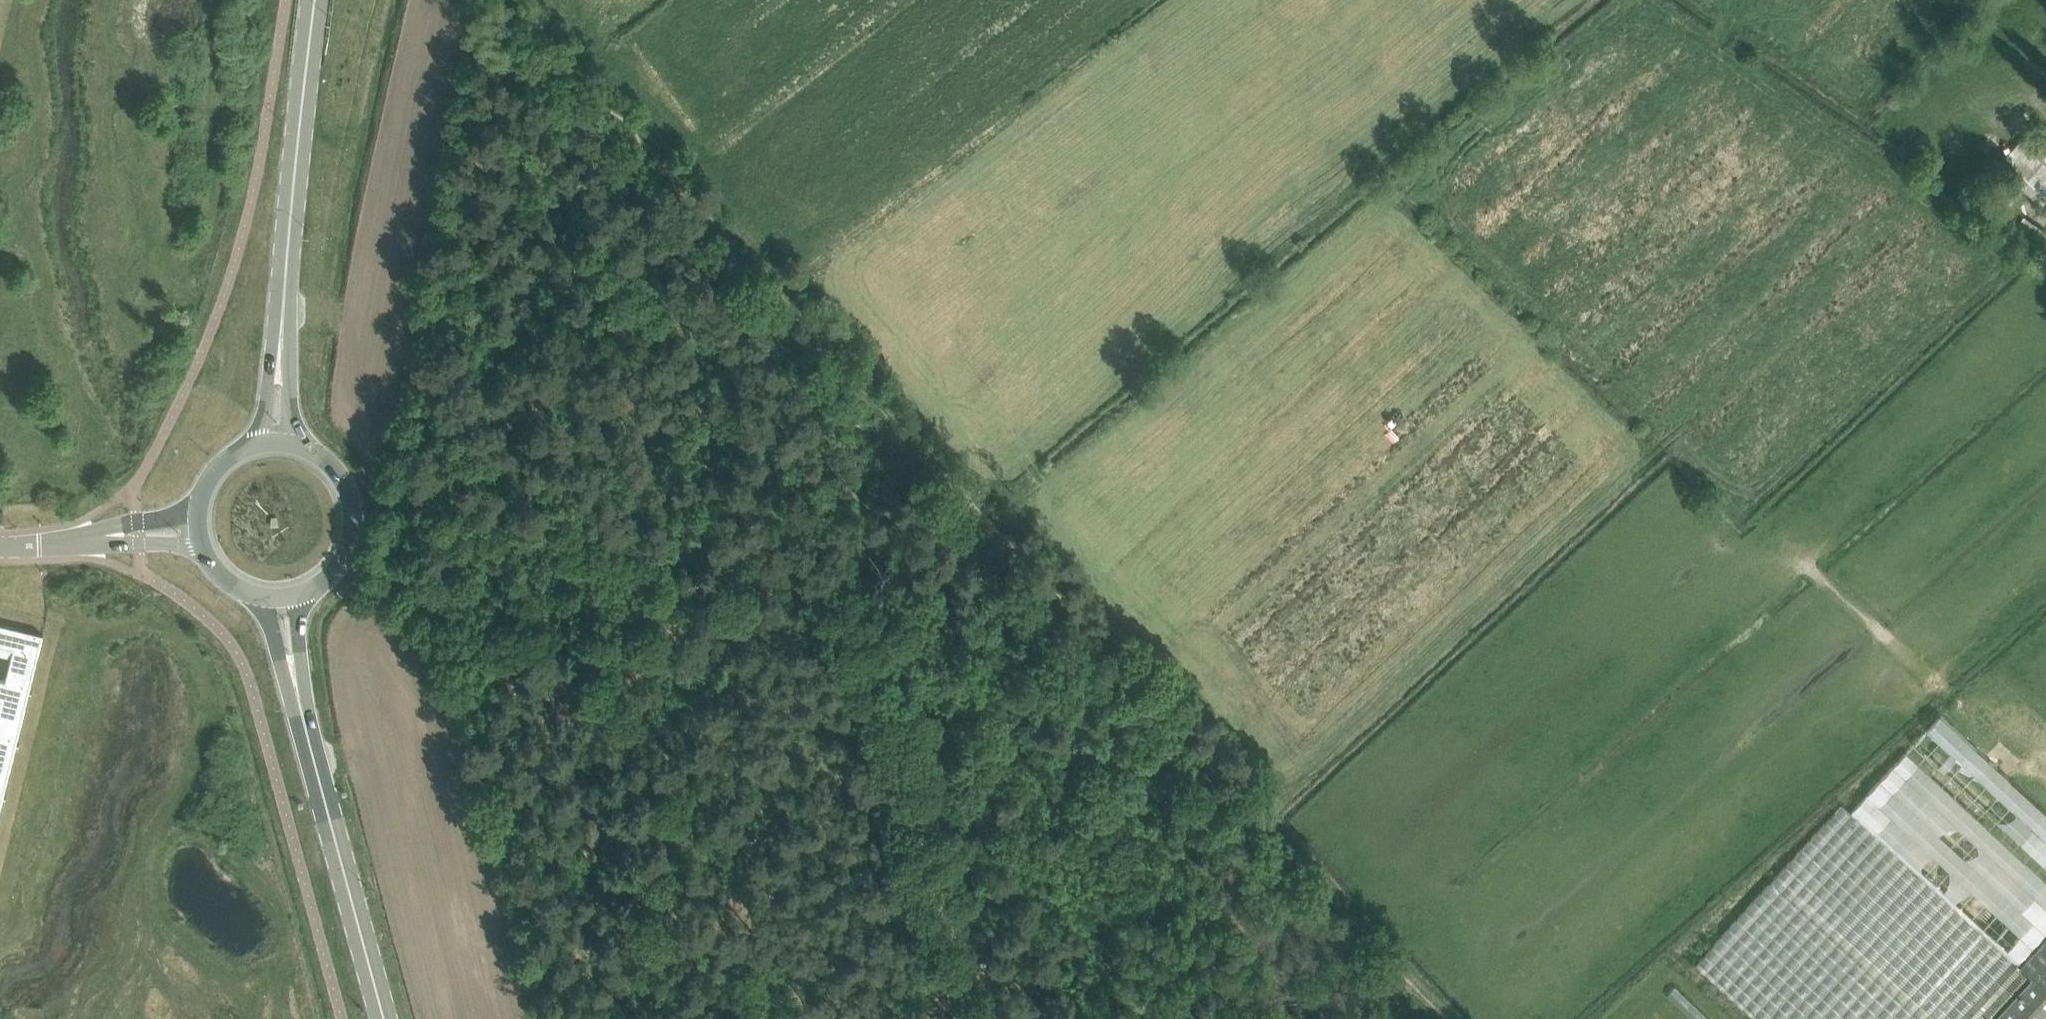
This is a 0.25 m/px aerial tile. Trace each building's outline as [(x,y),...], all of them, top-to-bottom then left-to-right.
[(2043,200),(2045,197),(2045,180),(2037,171),(2025,183),(2043,200)] [(2008,173),(1999,183),(2016,197),(2024,187),(2008,173)] [(14,647),(6,680),(29,685),(42,633),(0,623),(0,644),(14,647)] [(1,700),(0,704),(0,734),(17,738),(28,691),(31,692),(31,691),(28,690),(29,685),(6,680),(0,678),(0,700),(1,700)] [(1852,804),(1847,799),(1700,958),(1764,1018),(2045,1018),(2045,803),(1945,709),(1911,746),(1908,743),(1852,804)] [(4,790),(15,744),(18,745),(18,743),(15,743),(17,738),(0,734),(0,789),(4,790)] [(1675,985),(1667,994),(1693,1018),(1711,1018),(1675,985)]
